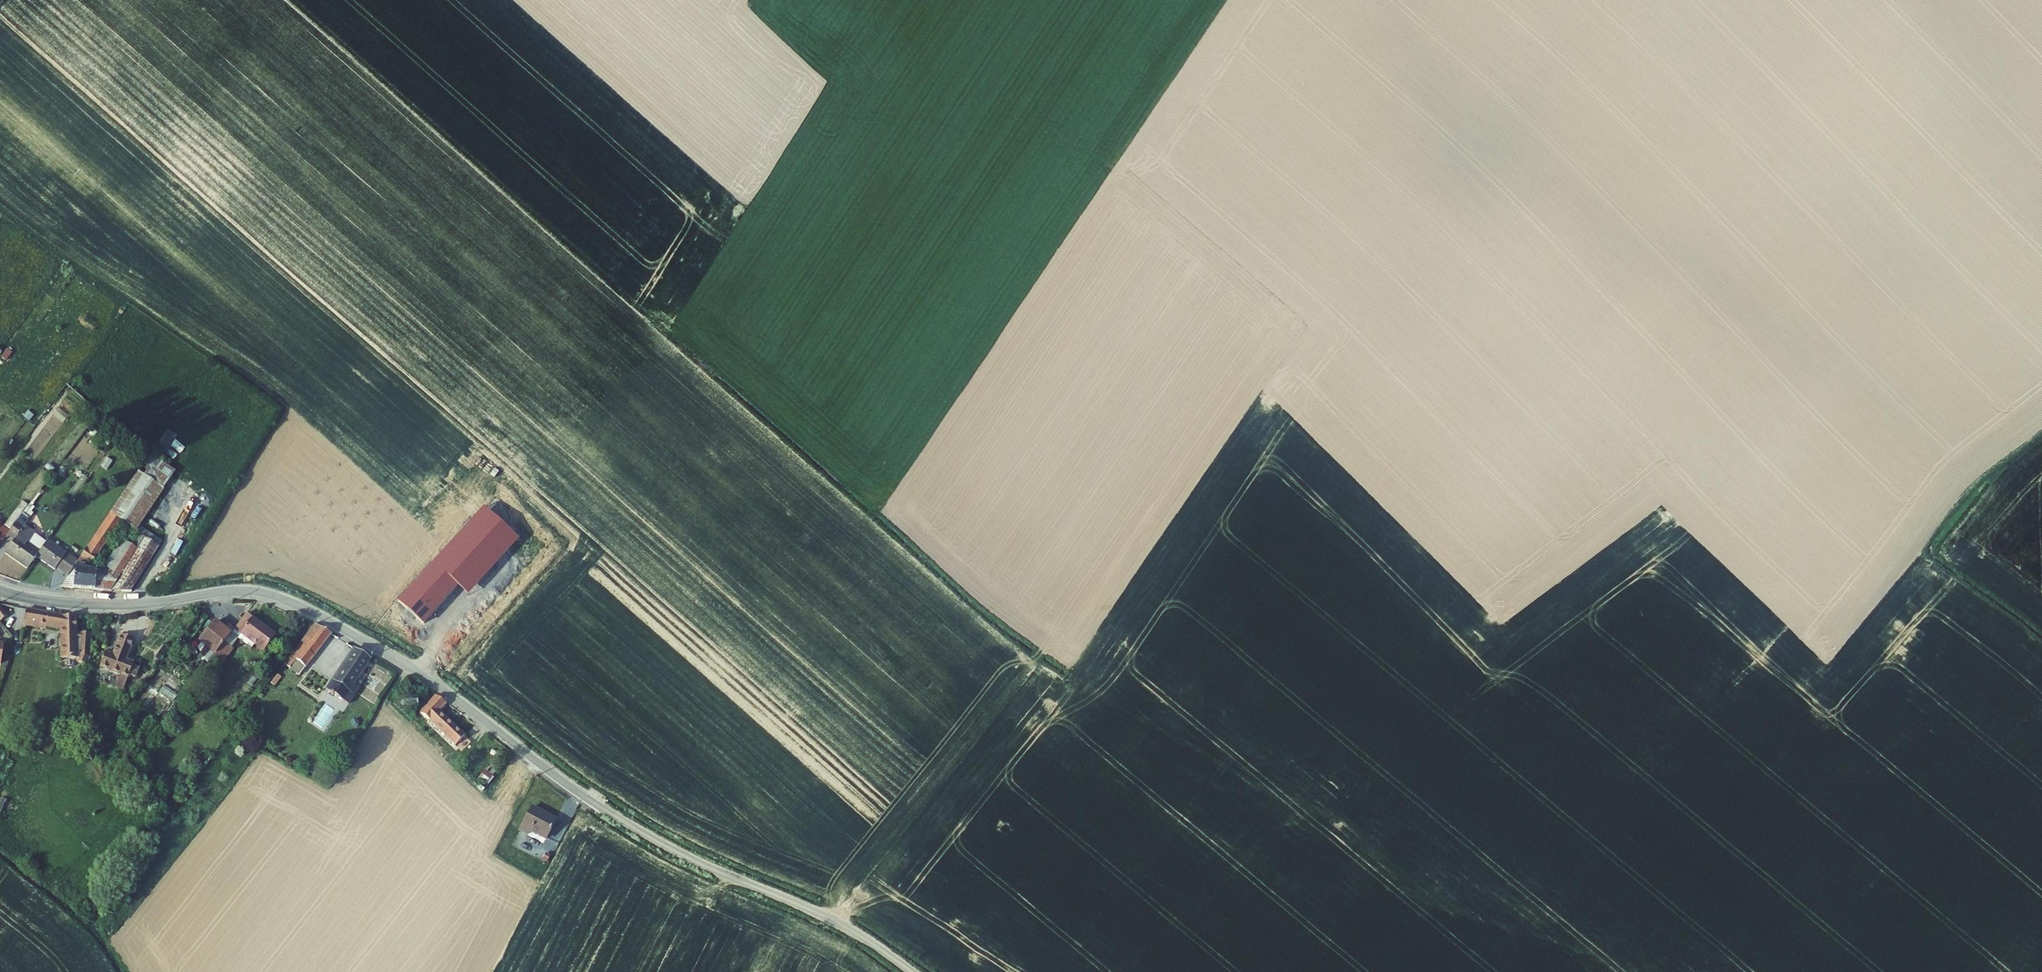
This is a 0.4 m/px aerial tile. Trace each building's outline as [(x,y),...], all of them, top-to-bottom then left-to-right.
[(45,424),(55,432),(69,415),(59,407),(45,424)] [(169,428),(160,442),(171,449),(180,435),(169,428)] [(137,475),(126,492),(154,509),(164,491),(137,475)] [(126,492),(100,531),(112,538),(119,526),(137,537),(154,509),(126,492)] [(10,541),(16,545),(25,533),(24,532),(30,523),(22,518),(10,534),(6,539),(5,541),(8,543),(10,541)] [(3,528),(0,532),(0,535),(6,539),(10,534),(3,528)] [(67,581),(60,591),(109,597),(109,598),(132,598),(159,551),(137,537),(129,549),(126,547),(107,577),(100,576),(84,575),(84,570),(88,564),(94,565),(112,538),(100,531),(77,565),(67,581)] [(28,574),(36,562),(40,557),(26,547),(32,537),(25,533),(16,545),(6,558),(28,574)] [(121,544),(100,576),(107,577),(126,547),(121,544)] [(57,574),(67,581),(77,565),(49,545),(40,557),(36,562),(56,575),(57,574)] [(2,624),(8,618),(0,609),(0,622),(2,624)] [(62,634),(59,665),(74,664),(77,621),(62,621),(60,618),(26,612),(23,625),(62,634)] [(247,616),(235,632),(216,657),(212,662),(220,669),(243,639),(263,655),(275,639),(247,616)] [(14,624),(9,630),(43,661),(51,653),(14,624)] [(215,626),(200,645),(216,657),(235,632),(228,627),(224,633),(215,626)] [(314,628),(283,667),(299,679),(331,638),(314,628)] [(133,637),(120,632),(113,653),(105,650),(100,665),(120,673),(129,675),(130,672),(136,674),(140,664),(133,662),(134,659),(126,657),(133,637)] [(6,665),(11,642),(0,640),(0,663),(6,665)] [(355,653),(328,692),(334,696),(332,698),(337,702),(339,700),(344,704),(348,697),(372,664),(355,653)] [(129,675),(120,673),(117,685),(125,687),(129,675)] [(344,704),(343,706),(348,710),(354,702),(348,697),(344,704)] [(436,701),(417,719),(426,728),(429,726),(431,729),(428,732),(433,737),(437,734),(455,750),(465,741),(439,716),(446,708),(436,701)] [(84,761),(94,748),(88,743),(78,756),(84,761)] [(84,761),(90,766),(100,753),(94,748),(84,761)] [(488,782),(495,775),(488,768),(481,775),(488,782)] [(529,813),(516,836),(525,840),(527,835),(543,843),(553,826),(529,813)]
